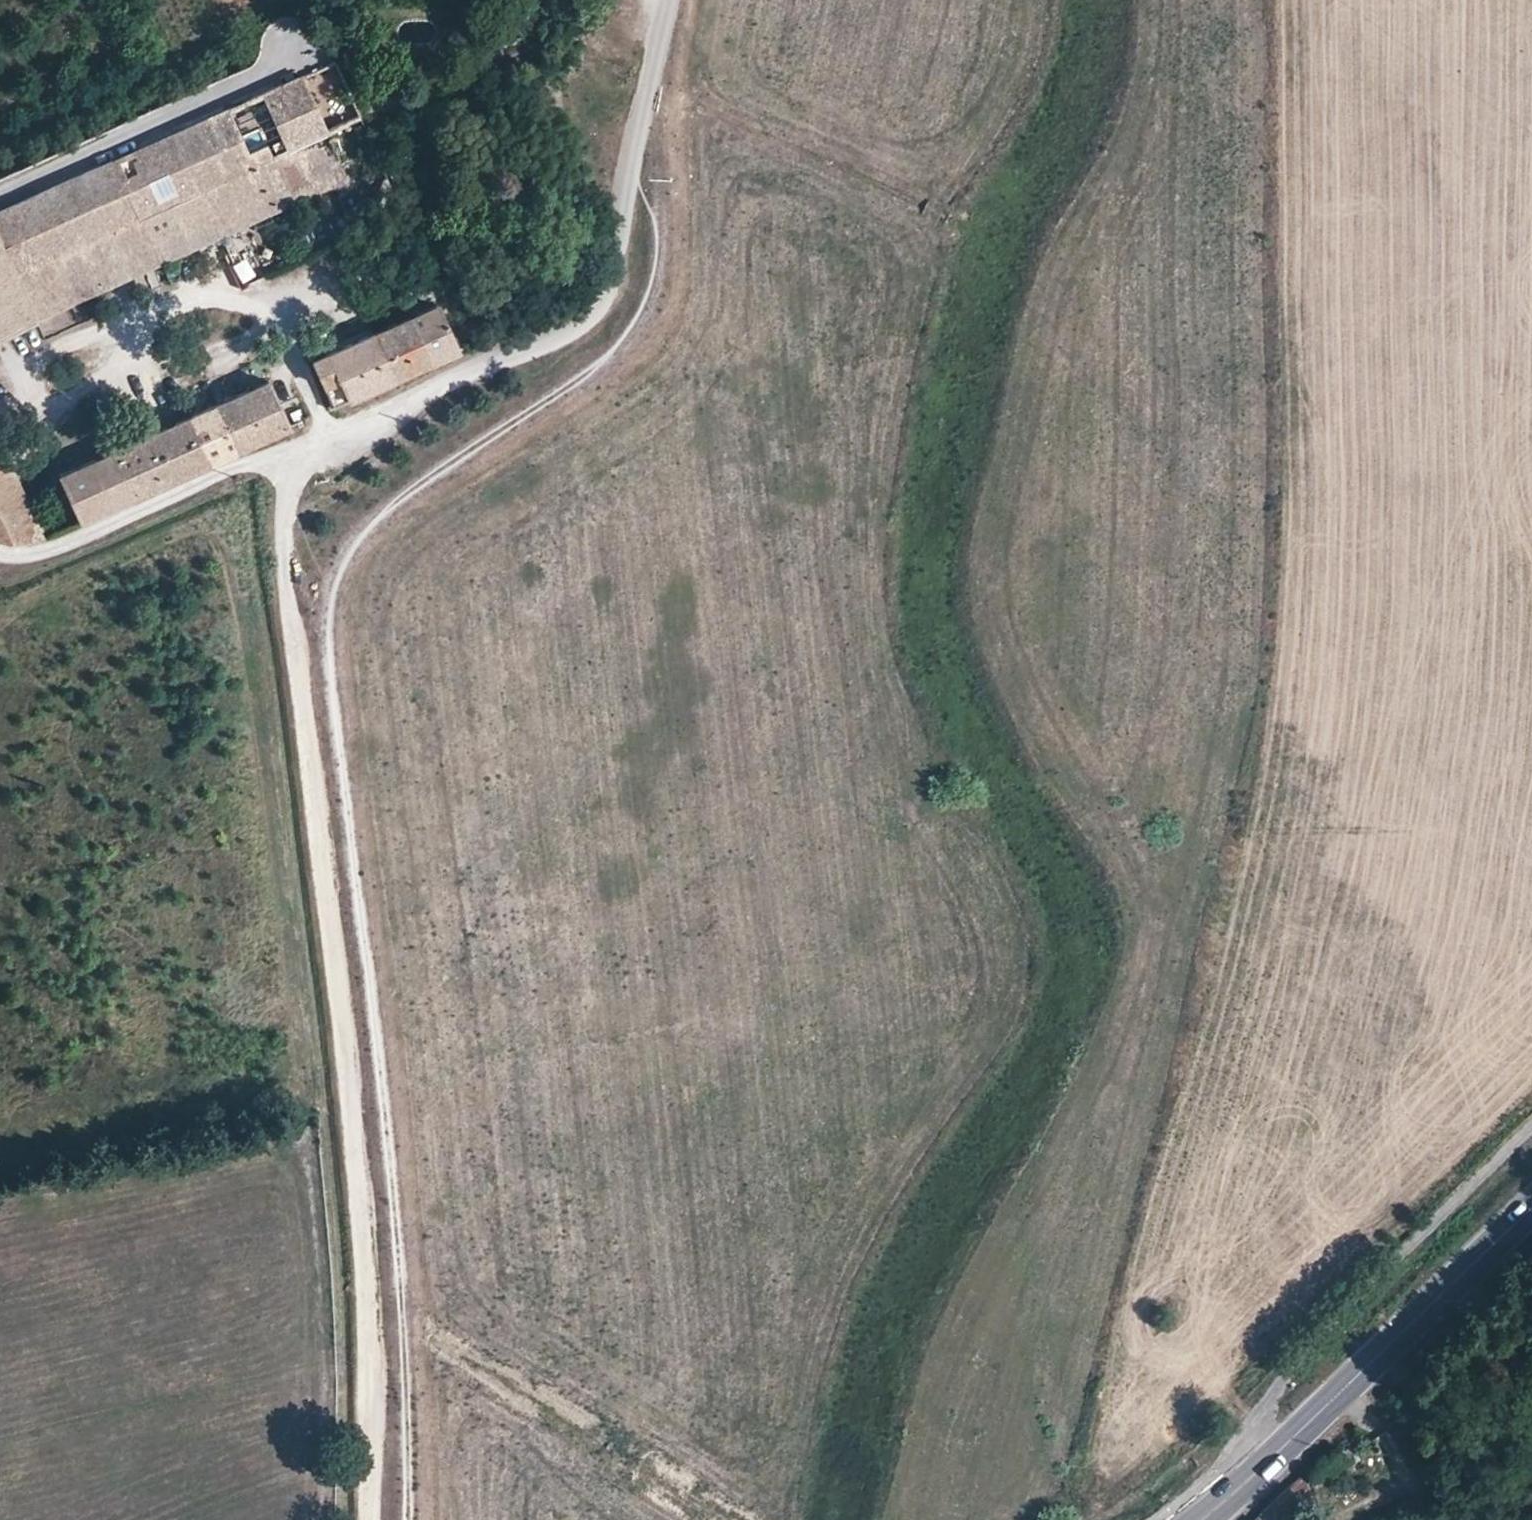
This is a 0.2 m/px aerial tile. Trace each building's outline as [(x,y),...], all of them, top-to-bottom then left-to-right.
[(303,77),(116,161),(143,220),(162,263),(192,249),(173,207),(231,180),(251,223),(290,205),(270,162),(290,153),(309,196),(349,179),(303,77)] [(270,162),(290,205),(309,196),(290,153),(270,162)] [(116,161),(0,213),(0,238),(17,277),(143,220),(116,161)] [(231,180),(173,207),(192,249),(251,223),(231,180)] [(162,263),(143,220),(17,277),(37,319),(162,263)] [(0,238),(0,336),(37,319),(17,277),(0,238)] [(383,337),(405,384),(467,355),(445,308),(421,319),(421,320),(403,328),(383,337)] [(405,384),(383,337),(320,366),(333,393),(347,387),(356,406),(405,384)] [(221,409),(242,455),(294,431),(273,386),(221,409)] [(242,455),(221,409),(194,422),(215,467),(242,455)] [(118,456),(139,502),(215,467),(194,422),(154,440),(118,456)] [(0,451),(0,533),(3,535),(15,538),(26,538),(36,536),(45,534),(5,449),(0,451)] [(139,502),(118,456),(68,479),(77,500),(89,525),(139,502)] [(89,525),(77,500),(60,508),(72,532),(89,525)] [(1268,1496),(1259,1507),(1270,1515),(1306,1481),(1298,1472),(1268,1496)] [(1270,1515),(1259,1507),(1252,1516),(1257,1519),(1276,1519),(1270,1515)]
